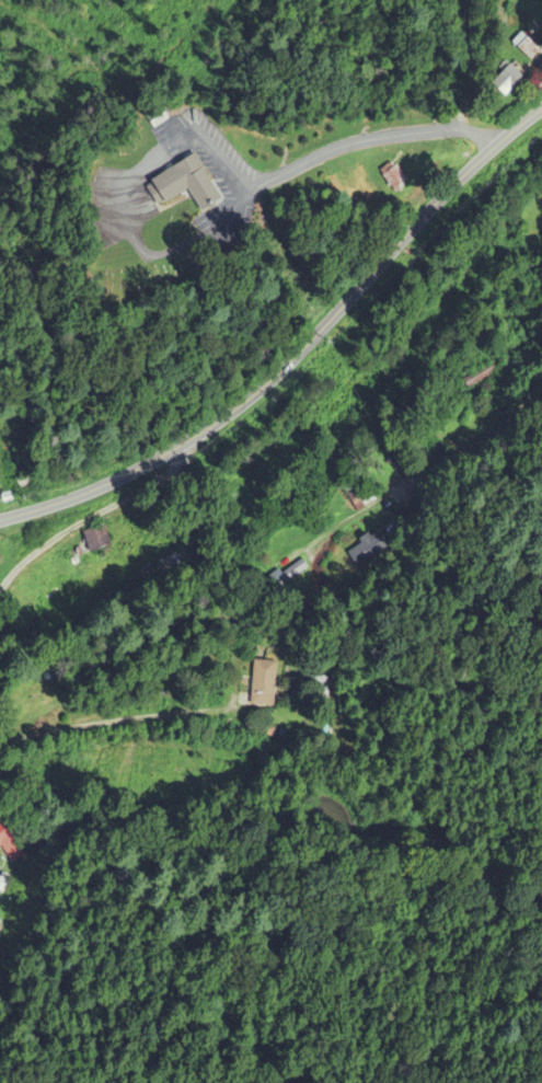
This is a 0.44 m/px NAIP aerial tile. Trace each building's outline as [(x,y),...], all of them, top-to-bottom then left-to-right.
[(494,83),(507,96),(527,78),(514,64),(494,83)] [(147,183),(159,207),(192,190),(203,212),(224,201),(200,156),(147,183)] [(398,192),(410,182),(398,166),(386,176),(398,192)] [(463,380),(468,389),(497,372),(492,364),(463,380)] [(343,488),(360,512),(376,501),(359,477),(343,488)] [(91,553),(111,547),(105,525),(84,531),(91,553)] [(388,547),(377,532),(347,552),(358,568),(388,547)] [(268,585),(274,593),(307,568),(302,560),(268,585)] [(277,706),(277,662),(254,662),(254,706),(277,706)] [(3,847),(11,863),(23,857),(7,823),(0,826),(0,849),(3,847)]
